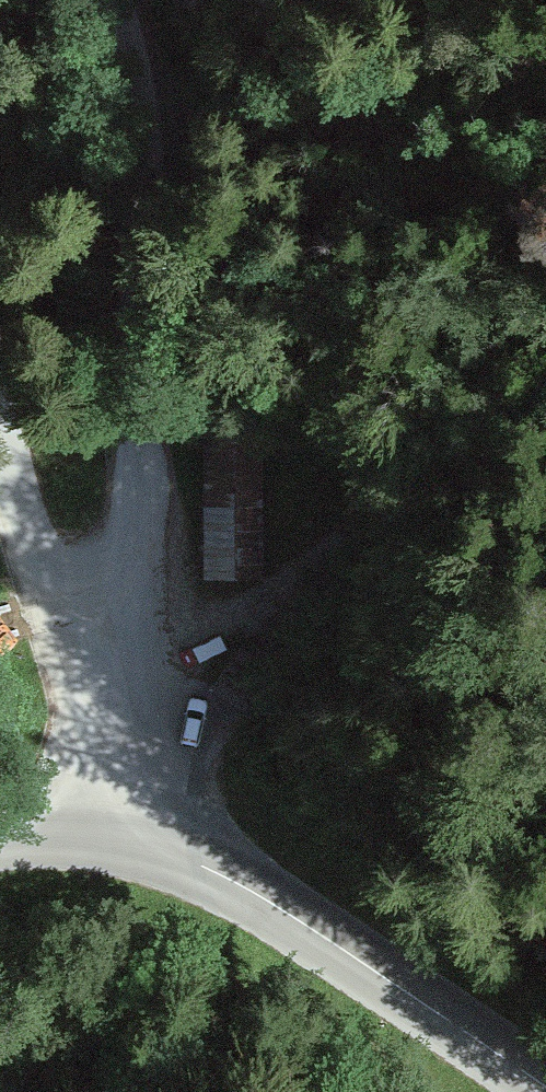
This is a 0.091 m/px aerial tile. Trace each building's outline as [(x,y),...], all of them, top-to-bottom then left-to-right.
[(264,415),(202,415),(203,573),(265,573),(264,415)]
